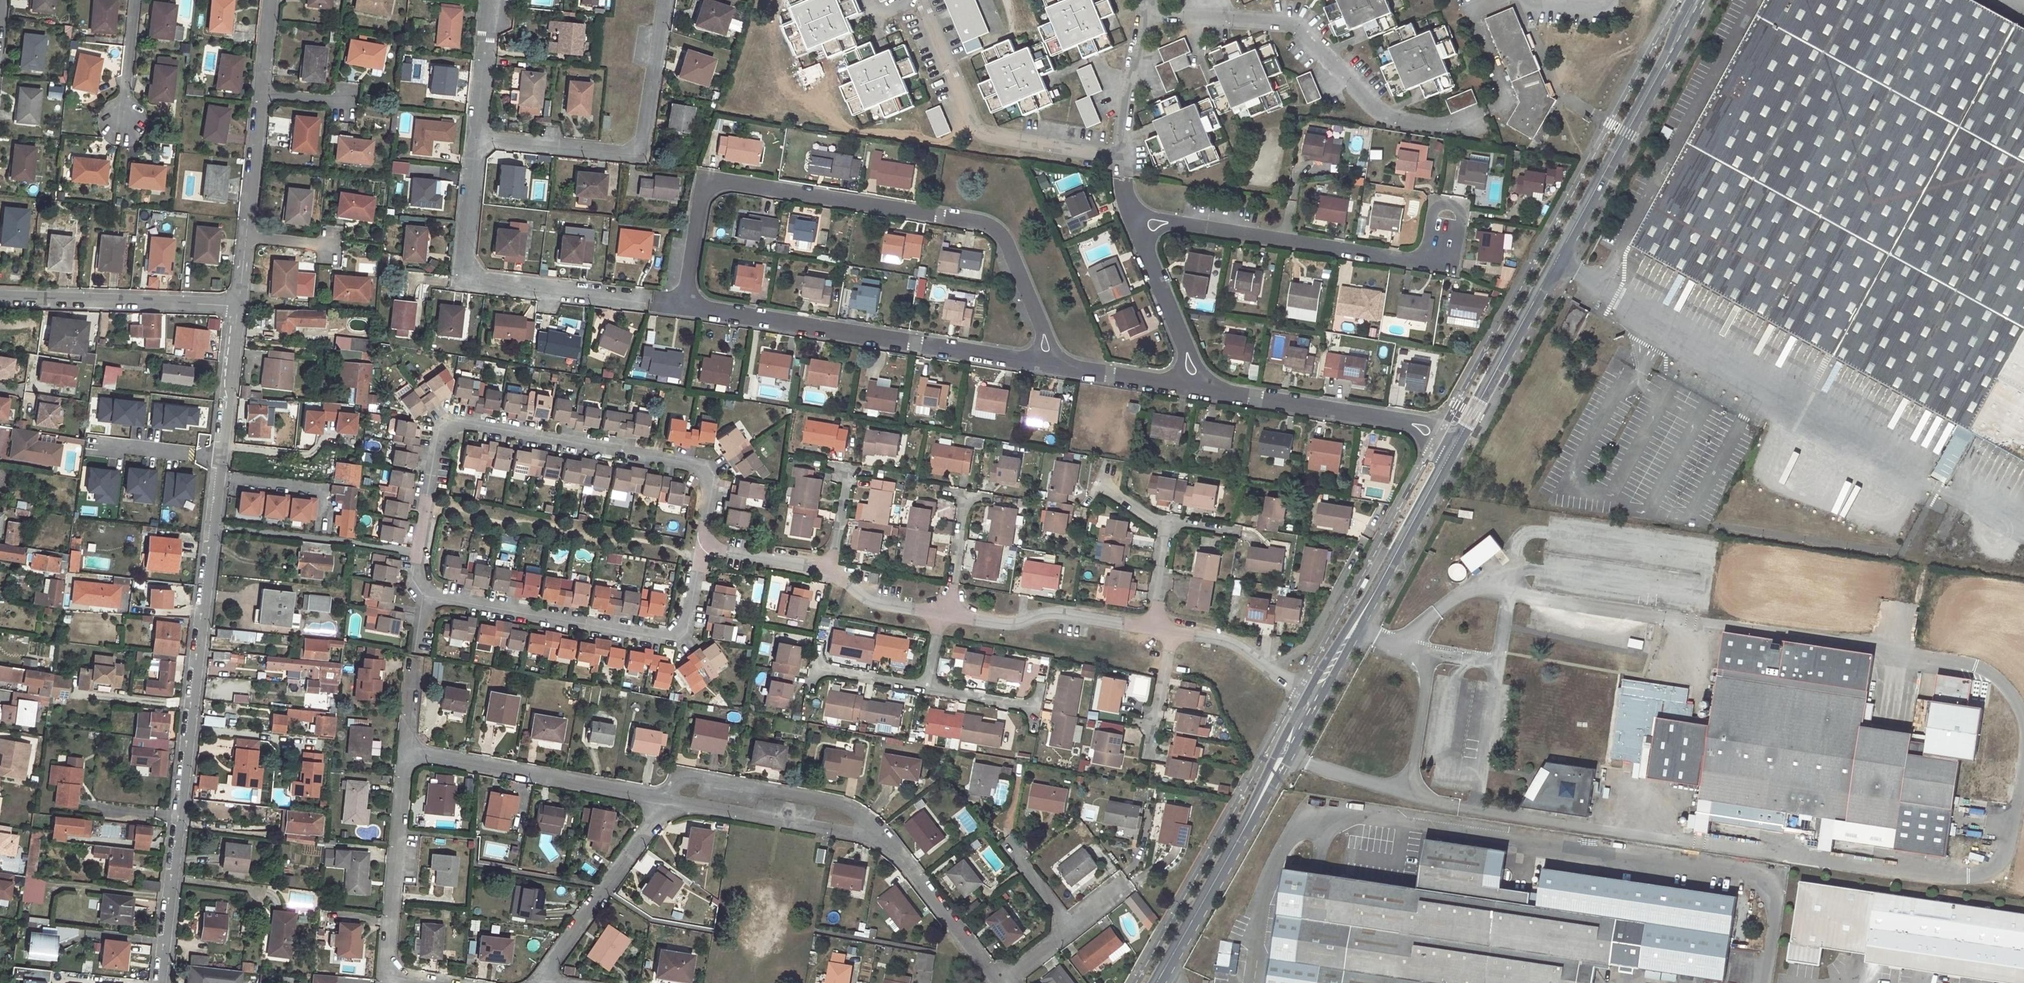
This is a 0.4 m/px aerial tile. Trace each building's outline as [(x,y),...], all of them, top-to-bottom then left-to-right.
[(32,10),(53,12),(54,0),(33,0),(32,10)] [(91,31),(113,33),(116,0),(94,0),(91,31)] [(209,30),(229,32),(232,0),(212,0),(209,30)] [(355,8),(388,15),(391,0),(356,0),(355,8)] [(698,26),(723,33),(731,8),(706,0),(704,0),(701,9),(703,10),(698,26)] [(812,1),(812,0),(790,0),(799,22),(786,27),(798,55),(825,44),(830,58),(844,52),(858,45),(847,19),(861,13),(856,0),(813,0),(812,1)] [(990,32),(976,0),(946,0),(964,43),(979,37),(990,32)] [(1098,10),(1111,5),(1110,0),(1045,0),(1054,22),(1041,28),(1053,57),(1079,45),(1085,59),(1113,46),(1102,20),(1098,10)] [(1388,0),(1338,0),(1340,3),(1326,9),(1337,37),(1364,26),(1374,21),(1380,35),(1399,27),(1388,0)] [(1633,246),(2023,461),(2023,29),(1972,0),(1768,0),(1633,246)] [(154,3),(149,36),(171,39),(181,40),(183,27),(173,25),(175,6),(154,3)] [(1111,5),(1098,10),(1102,20),(1115,14),(1111,5)] [(1514,8),(1486,20),(1520,101),(1507,124),(1534,140),(1557,100),(1551,97),(1514,8)] [(549,20),(548,32),(558,33),(556,53),(579,56),(583,24),(549,20)] [(1374,21),(1364,26),(1370,39),(1380,35),(1374,21)] [(1413,23),(1385,36),(1397,62),(1383,68),(1395,97),(1422,85),(1431,81),(1437,95),(1456,87),(1444,60),(1458,53),(1445,25),(1419,37),(1413,23)] [(24,34),(21,67),(41,69),(44,36),(24,34)] [(979,37),(964,43),(968,54),(983,48),(979,37)] [(1185,38),(1159,49),(1165,62),(1156,66),(1168,92),(1181,86),(1175,72),(1191,65),(1186,53),(1191,51),(1185,38)] [(351,40),(346,62),(379,68),(383,46),(351,40)] [(1011,40),(983,52),(993,79),(981,84),(993,113),(1020,102),(1026,116),(1054,104),(1042,77),(1038,67),(1052,61),(1044,42),(1017,54),(1011,40)] [(1239,42),(1210,54),(1226,90),(1213,96),(1220,115),(1247,103),(1253,117),(1281,105),(1270,77),(1283,72),(1272,44),(1244,56),(1239,42)] [(873,43),(863,47),(869,60),(879,56),(873,43)] [(180,52),(188,53),(189,45),(181,44),(180,52)] [(915,106),(904,78),(917,73),(905,45),(879,56),(869,60),(863,47),(845,54),(856,82),(842,87),(854,116),(881,104),(887,117),(915,106)] [(305,46),(301,79),(322,82),(326,49),(305,46)] [(687,51),(684,61),(686,62),(681,77),(705,85),(714,59),(687,51)] [(80,54),(73,87),(94,92),(101,59),(80,54)] [(222,54),(216,87),(236,90),(242,58),(222,54)] [(158,57),(156,66),(168,67),(169,59),(158,57)] [(155,65),(151,99),(172,101),(176,59),(169,59),(168,67),(156,66),(155,65)] [(1052,61),(1038,67),(1042,77),(1056,71),(1052,61)] [(1101,122),(1090,96),(1103,91),(1091,64),(1078,70),(1088,96),(1076,101),(1088,128),(1101,122)] [(433,66),(430,93),(452,95),(454,68),(433,66)] [(1304,93),(1308,104),(1322,97),(1311,71),(1306,73),(1297,78),(1304,93)] [(540,105),(543,74),(522,72),(520,90),(519,103),(520,103),(519,111),(539,114),(539,106),(540,105)] [(569,81),(566,112),(587,114),(590,83),(569,81)] [(1222,81),(1209,86),(1213,96),(1226,90),(1222,81)] [(1431,81),(1422,85),(1428,99),(1437,95),(1431,81)] [(185,95),(202,97),(203,87),(187,85),(185,95)] [(49,86),(48,98),(62,99),(63,88),(49,86)] [(20,88),(16,121),(37,124),(41,91),(20,88)] [(513,89),(511,102),(519,103),(520,90),(513,89)] [(1472,89),(1446,100),(1452,114),(1478,103),(1472,89)] [(1165,145),(1151,150),(1159,169),(1186,158),(1192,172),(1220,159),(1209,132),(1222,126),(1210,98),(1184,110),(1178,96),(1150,108),(1161,135),(1165,145)] [(548,122),(552,102),(546,101),(542,121),(548,122)] [(672,102),(668,130),(688,133),(693,106),(672,102)] [(209,106),(203,138),(223,142),(229,109),(209,106)] [(927,111),(938,138),(952,132),(941,106),(927,111)] [(602,115),(601,128),(609,128),(610,116),(602,115)] [(296,116),(292,150),(314,152),(317,119),(296,116)] [(415,120),(412,152),(429,154),(431,138),(452,140),(453,124),(441,122),(415,120)] [(1669,141),(1674,131),(1665,126),(1660,137),(1669,141)] [(1309,128),(1308,134),(1327,137),(1328,130),(1309,128)] [(1308,134),(1305,154),(1314,156),(1313,159),(1331,162),(1334,144),(1326,143),(1327,137),(1308,134)] [(339,135),(336,159),(368,162),(371,141),(350,139),(350,136),(339,135)] [(1161,135),(1147,141),(1151,150),(1165,145),(1161,135)] [(724,155),(723,158),(758,163),(761,142),(719,136),(716,153),(724,155)] [(1400,150),(1397,169),(1407,171),(1406,175),(1407,175),(1407,181),(1409,184),(1412,185),(1415,183),(1416,176),(1423,178),(1431,179),(1434,161),(1426,160),(1428,147),(1401,142),(1400,150)] [(1445,151),(1446,144),(1437,142),(1435,149),(1445,151)] [(14,145),(11,178),(32,180),(35,148),(14,145)] [(915,166),(881,161),(883,151),(875,150),(871,178),(878,179),(877,183),(911,188),(915,166)] [(1372,160),(1384,160),(1384,151),(1372,150),(1372,160)] [(813,151),(810,172),(843,177),(844,174),(851,175),(854,157),(813,151)] [(1462,160),(1458,183),(1475,186),(1475,189),(1485,191),(1486,184),(1489,164),(1488,164),(1490,158),(1472,155),(1470,161),(1462,160)] [(74,158),(72,180),(105,184),(107,161),(74,158)] [(392,162),(391,174),(409,175),(409,163),(392,162)] [(131,163),(128,186),(162,189),(164,167),(131,163)] [(207,165),(204,199),(223,201),(227,168),(207,165)] [(501,165),(499,194),(519,197),(520,196),(520,188),(523,167),(501,165)] [(1519,175),(1517,192),(1533,195),(1536,196),(1535,199),(1543,200),(1544,193),(1546,182),(1554,184),(1555,180),(1556,169),(1548,168),(1547,174),(1528,170),(1527,176),(1519,175)] [(578,173),(575,195),(603,197),(605,175),(578,173)] [(1043,189),(1051,186),(1046,175),(1038,179),(1043,189)] [(641,180),(639,195),(676,199),(678,179),(654,176),(653,181),(641,180)] [(413,178),(410,204),(439,207),(440,196),(432,195),(434,180),(413,178)] [(1407,181),(1406,189),(1414,190),(1415,183),(1412,185),(1409,184),(1407,181)] [(288,188),(284,222),(306,224),(310,191),(288,188)] [(1085,192),(1067,200),(1075,218),(1080,216),(1083,222),(1099,215),(1092,199),(1089,201),(1085,192)] [(340,193),(337,215),(370,220),(373,198),(340,193)] [(1330,219),(1330,221),(1346,223),(1349,200),(1320,196),(1317,217),(1330,219)] [(1375,204),(1371,226),(1385,228),(1385,230),(1400,232),(1403,209),(1375,204)] [(4,208),(1,244),(24,246),(27,210),(4,208)] [(741,217),(737,237),(757,241),(758,235),(765,236),(768,218),(751,215),(750,219),(741,217)] [(792,215),(789,232),(796,233),(795,240),(815,242),(818,223),(808,221),(809,218),(792,215)] [(1083,222),(1080,216),(1075,218),(1068,221),(1072,231),(1085,226),(1083,222)] [(406,226),(402,259),(420,260),(422,246),(423,246),(425,228),(406,226)] [(197,227),(194,260),(215,262),(218,229),(197,227)] [(497,229),(495,252),(523,256),(526,232),(497,229)] [(621,230),(619,253),(649,257),(650,247),(658,249),(660,234),(621,230)] [(1477,230),(1476,239),(1483,239),(1481,253),(1480,253),(1478,261),(1501,264),(1505,234),(1477,230)] [(827,244),(829,233),(822,231),(820,243),(827,244)] [(887,233),(884,253),(884,259),(885,261),(899,264),(902,262),(903,256),(904,256),(904,257),(911,258),(912,252),(922,253),(925,237),(915,235),(897,232),(897,235),(887,233)] [(51,235),(48,268),(69,270),(72,238),(51,235)] [(562,235),(559,260),(569,261),(569,265),(589,267),(592,239),(562,235)] [(102,236),(98,268),(119,271),(123,238),(102,236)] [(152,238),(148,271),(169,273),(173,240),(152,238)] [(814,252),(814,243),(798,242),(798,251),(814,252)] [(789,255),(790,245),(777,244),(776,253),(789,255)] [(942,250),(940,270),(960,273),(961,268),(968,268),(970,251),(953,248),(953,252),(942,250)] [(1188,266),(1185,282),(1191,297),(1198,298),(1201,285),(1208,286),(1213,256),(1192,252),(1190,267),(1188,266)] [(1117,257),(1101,263),(1104,271),(1098,273),(1092,276),(1099,294),(1124,284),(1120,274),(1124,273),(1117,257)] [(273,261),(271,294),(293,296),(296,263),(273,261)] [(1235,262),(1230,290),(1247,293),(1257,295),(1259,295),(1260,290),(1262,278),(1263,272),(1255,271),(1255,272),(1241,270),(1242,264),(1235,262)] [(1101,263),(1095,266),(1098,273),(1104,271),(1101,263)] [(736,265),(733,284),(742,286),(741,289),(759,293),(764,266),(756,264),(755,268),(736,265)] [(920,266),(918,277),(926,278),(928,268),(920,266)] [(1500,288),(1510,290),(1514,268),(1503,267),(1500,288)] [(148,276),(146,288),(158,290),(159,278),(148,276)] [(334,276),(332,298),(366,301),(368,279),(334,276)] [(813,298),(813,301),(831,304),(834,286),(827,285),(827,280),(807,276),(804,296),(813,298)] [(918,279),(917,298),(926,299),(927,279),(918,279)] [(1292,282),(1288,305),(1318,310),(1322,282),(1314,281),(1313,287),(1300,285),(1300,284),(1292,282)] [(853,290),(850,307),(867,310),(868,306),(876,307),(878,307),(881,288),(861,285),(860,291),(853,290)] [(1205,299),(1208,286),(1201,285),(1198,298),(1205,299)] [(1343,286),(1338,313),(1367,318),(1371,295),(1363,294),(1363,295),(1349,293),(1350,287),(1343,286)] [(1490,299),(1468,296),(1468,294),(1453,292),(1448,323),(1474,327),(1478,319),(1480,309),(1485,310),(1490,299)] [(1247,293),(1246,300),(1256,301),(1257,295),(1247,293)] [(1422,298),(1409,296),(1410,295),(1401,294),(1398,317),(1427,322),(1432,294),(1424,293),(1422,298)] [(948,299),(944,318),(954,320),(953,324),(971,327),(974,309),(967,308),(968,303),(948,299)] [(394,300),(391,327),(396,328),(406,329),(412,330),(415,303),(394,300)] [(1574,303),(1558,332),(1568,337),(1566,342),(1572,345),(1591,312),(1574,303)] [(440,305),(437,333),(459,336),(462,308),(440,305)] [(1134,307),(1115,314),(1123,333),(1129,330),(1132,337),(1147,330),(1141,314),(1137,315),(1134,307)] [(276,309),(276,331),(293,331),(294,323),(313,324),(314,310),(276,309)] [(146,338),(146,348),(158,348),(159,314),(142,313),(142,327),(130,327),(130,338),(146,338)] [(494,316),(492,336),(522,339),(522,338),(524,321),(525,318),(509,316),(509,317),(494,316)] [(220,330),(221,319),(208,318),(207,329),(220,330)] [(533,322),(524,321),(522,338),(531,338),(533,322)] [(56,323),(53,351),(83,355),(86,327),(56,323)] [(606,324),(598,344),(622,354),(630,334),(606,324)] [(208,331),(176,327),(174,348),(186,349),(185,357),(201,359),(202,351),(205,351),(208,331)] [(312,331),(311,346),(327,348),(329,333),(312,331)] [(539,332),(536,350),(574,358),(578,337),(549,331),(548,334),(539,332)] [(1254,344),(1247,343),(1248,337),(1228,333),(1224,353),(1234,355),(1234,359),(1251,361),(1254,344)] [(335,348),(367,353),(368,340),(336,336),(335,348)] [(1299,337),(1297,347),(1309,349),(1310,339),(1299,337)] [(1290,345),(1286,366),(1295,367),(1295,371),(1313,374),(1315,356),(1308,355),(1309,349),(1297,347),(1290,345)] [(648,373),(678,378),(681,357),(667,355),(652,353),(652,349),(644,348),(642,365),(649,365),(648,373)] [(372,353),(341,350),(339,359),(358,361),(359,360),(371,361),(372,353)] [(292,378),(289,378),(292,355),(270,352),(269,359),(267,371),(263,371),(261,387),(290,391),(292,378)] [(1583,352),(1577,363),(1586,368),(1592,357),(1583,352)] [(82,357),(81,363),(94,365),(95,354),(85,353),(85,357),(82,357)] [(763,353),(759,374),(789,379),(794,356),(777,353),(777,355),(763,353)] [(1341,354),(1337,378),(1355,381),(1355,377),(1365,378),(1368,359),(1341,354)] [(702,357),(698,380),(728,385),(733,358),(725,356),(723,363),(711,361),(711,359),(702,357)] [(1402,367),(1399,385),(1408,386),(1417,388),(1417,384),(1427,386),(1431,367),(1430,366),(1431,360),(1414,356),(1413,363),(1403,361),(1402,367)] [(10,379),(13,360),(0,358),(0,377),(10,379)] [(812,359),(808,382),(839,386),(842,365),(828,363),(828,362),(812,359)] [(77,367),(41,361),(38,380),(57,383),(56,385),(61,386),(61,384),(74,386),(77,367)] [(349,404),(365,405),(367,385),(369,383),(371,365),(341,363),(339,386),(350,387),(349,404)] [(162,365),(160,382),(190,385),(192,369),(162,365)] [(1251,365),(1250,380),(1260,381),(1261,366),(1251,365)] [(105,367),(101,388),(112,389),(114,374),(120,374),(121,369),(105,367)] [(420,387),(434,407),(440,403),(438,399),(450,391),(438,374),(420,387)] [(921,377),(917,405),(946,409),(950,386),(943,385),(942,387),(928,384),(929,378),(921,377)] [(478,388),(479,383),(458,378),(455,392),(454,395),(461,396),(468,398),(467,405),(475,406),(478,388)] [(870,380),(865,408),(895,413),(899,389),(891,388),(890,390),(878,388),(879,381),(870,380)] [(1408,386),(1407,390),(1426,393),(1427,386),(1417,384),(1417,388),(1408,386)] [(759,386),(758,397),(776,397),(776,386),(759,386)] [(250,399),(253,399),(254,394),(250,393),(250,387),(244,387),(242,398),(250,399)] [(434,407),(420,387),(402,400),(414,417),(423,410),(426,408),(428,411),(434,407)] [(483,407),(498,410),(501,392),(478,388),(475,406),(474,412),(481,414),(483,407)] [(980,388),(977,409),(976,416),(996,419),(997,412),(1006,414),(1010,391),(994,389),(994,390),(980,388)] [(1033,390),(1029,418),(1059,422),(1062,400),(1053,398),(1053,400),(1040,398),(1041,391),(1033,390)] [(527,397),(523,419),(531,420),(532,416),(547,419),(551,398),(536,396),(535,393),(529,392),(527,394),(527,397)] [(37,413),(36,424),(54,427),(59,397),(39,394),(36,409),(38,409),(37,413)] [(527,397),(506,394),(502,411),(516,414),(515,420),(523,421),(523,419),(527,397)] [(6,419),(8,399),(0,398),(0,418),(6,419)] [(250,422),(249,437),(268,438),(269,427),(265,426),(266,408),(286,409),(286,401),(261,399),(253,399),(250,399),(250,406),(247,407),(247,422),(250,422)] [(552,420),(566,422),(565,426),(573,428),(576,413),(569,412),(570,402),(556,399),(552,420)] [(304,434),(323,435),(324,421),(338,422),(339,404),(323,403),(323,412),(305,411),(304,434)] [(1129,403),(1128,412),(1140,413),(1141,405),(1129,403)] [(368,404),(368,412),(377,412),(377,404),(368,404)] [(154,405),(152,428),(186,431),(186,425),(199,426),(200,408),(154,405)] [(582,425),(596,428),(599,411),(577,406),(576,413),(573,428),(573,429),(581,431),(582,425)] [(336,433),(357,436),(359,415),(338,412),(336,433)] [(601,429),(615,431),(614,437),(622,439),(622,436),(626,416),(604,412),(601,429)] [(99,413),(95,436),(109,439),(112,422),(117,423),(118,415),(99,413)] [(1154,414),(1151,436),(1182,440),(1185,419),(1154,414)] [(650,417),(636,415),(635,418),(626,416),(622,436),(631,438),(632,434),(646,437),(650,417)] [(390,419),(387,433),(394,435),(397,420),(390,419)] [(417,446),(419,438),(413,437),(415,422),(413,422),(398,419),(394,442),(397,442),(417,446)] [(669,420),(665,440),(680,442),(679,447),(687,448),(688,444),(690,434),(681,432),(683,422),(669,420)] [(805,441),(836,446),(836,449),(846,451),(846,448),(849,430),(839,429),(839,426),(808,421),(805,441)] [(1204,422),(1201,443),(1232,448),(1235,427),(1204,422)] [(700,423),(698,432),(690,431),(690,434),(688,444),(696,446),(697,440),(711,442),(714,425),(700,423)] [(734,445),(743,439),(734,427),(717,439),(725,451),(722,454),(727,461),(739,453),(734,445)] [(13,450),(27,452),(26,459),(26,460),(58,465),(61,447),(36,442),(37,432),(15,429),(12,449),(13,450)] [(901,436),(880,433),(870,431),(867,448),(878,450),(877,452),(898,456),(901,436)] [(1263,432),(1260,453),(1290,458),(1294,437),(1263,432)] [(1313,439),(1310,460),(1340,465),(1344,445),(1313,439)] [(417,446),(397,442),(393,464),(414,468),(416,454),(419,454),(421,446),(417,446)] [(486,459),(485,466),(508,470),(512,450),(496,448),(497,444),(490,442),(489,446),(486,459)] [(466,446),(463,465),(477,468),(479,458),(486,459),(489,446),(482,444),(481,447),(466,446)] [(962,471),(970,472),(973,451),(936,445),(933,467),(947,469),(962,471)] [(1368,448),(1365,465),(1373,467),(1372,473),(1373,473),(1391,476),(1394,457),(1384,455),(1385,451),(1368,448)] [(12,456),(26,459),(27,452),(13,450),(12,456)] [(531,454),(517,451),(513,470),(535,474),(539,451),(532,450),(531,454)] [(535,474),(558,479),(562,459),(546,456),(547,453),(539,451),(535,474)] [(743,477),(760,465),(752,453),(743,459),(739,453),(727,461),(731,467),(735,465),(743,477)] [(1000,480),(1017,482),(1019,483),(1023,460),(1004,457),(1003,467),(995,466),(993,482),(1000,483),(1000,480)] [(1766,457),(1759,473),(1765,476),(1772,459),(1766,457)] [(580,462),(566,460),(563,479),(585,483),(589,460),(581,459),(580,462)] [(611,468),(596,465),(597,461),(589,460),(585,483),(607,487),(611,468)] [(1054,485),(1054,491),(1052,490),(1050,502),(1058,503),(1067,505),(1069,494),(1073,495),(1076,481),(1078,481),(1080,466),(1059,462),(1056,477),(1059,477),(1058,483),(1054,485)] [(347,479),(346,487),(356,488),(359,488),(359,487),(361,469),(349,468),(349,465),(336,463),(335,478),(347,479)] [(115,505),(120,471),(90,467),(87,494),(95,495),(94,502),(115,505)] [(134,494),(133,502),(154,504),(157,471),(128,468),(126,494),(134,494)] [(630,471),(616,469),(612,489),(613,489),(612,498),(626,500),(628,491),(634,492),(638,469),(631,468),(630,471)] [(797,489),(794,506),(797,506),(818,510),(821,491),(823,481),(808,479),(809,470),(795,468),(794,477),(799,478),(797,489)] [(410,488),(413,472),(392,469),(390,484),(400,486),(399,494),(412,496),(414,488),(410,488)] [(634,492),(658,497),(661,477),(646,474),(646,470),(638,469),(634,492)] [(184,508),(184,500),(194,501),(196,475),(165,473),(163,506),(184,508)] [(1391,476),(1373,473),(1372,480),(1390,483),(1391,476)] [(243,475),(241,488),(249,490),(251,476),(243,475)] [(1186,486),(1187,481),(1160,477),(1159,484),(1150,483),(1148,492),(1158,494),(1157,497),(1169,499),(1183,501),(1186,486)] [(685,485),(670,482),(671,479),(663,478),(661,491),(668,493),(666,502),(681,505),(683,496),(685,485)] [(895,484),(875,481),(874,490),(872,503),(871,510),(868,510),(866,522),(888,525),(895,484)] [(740,483),(737,497),(730,496),(729,503),(743,506),(744,498),(754,500),(756,485),(740,483)] [(1193,506),(1202,507),(1202,504),(1215,506),(1217,487),(1197,484),(1196,488),(1186,486),(1183,501),(1183,504),(1193,506)] [(332,485),(331,494),(336,494),(336,501),(343,503),(342,510),(356,512),(356,511),(353,510),(356,488),(346,487),(332,485)] [(764,487),(756,485),(754,500),(762,501),(764,487)] [(1362,487),(1354,485),(1352,496),(1360,497),(1362,487)] [(399,494),(386,492),(384,499),(388,500),(385,514),(405,517),(407,503),(411,504),(412,496),(399,494)] [(691,507),(693,498),(683,496),(681,505),(691,507)] [(1268,496),(1264,516),(1260,515),(1257,529),(1277,532),(1279,518),(1284,519),(1287,499),(1268,496)] [(254,500),(234,499),(230,520),(250,523),(254,500)] [(930,532),(932,518),(934,511),(936,511),(937,503),(920,500),(919,508),(914,507),(911,529),(912,529),(930,532)] [(729,503),(725,502),(724,510),(727,511),(726,517),(725,526),(745,530),(749,506),(743,506),(729,503)] [(868,510),(871,510),(872,503),(866,502),(863,521),(866,522),(868,510)] [(282,504),(263,503),(260,522),(278,525),(282,504)] [(1050,512),(1047,531),(1054,532),(1067,534),(1069,522),(1070,515),(1073,516),(1075,506),(1067,505),(1058,503),(1057,513),(1050,512)] [(1353,508),(1321,503),(1317,523),(1349,528),(1353,508)] [(310,507),(292,505),(289,523),(305,526),(310,507)] [(818,510),(797,506),(792,536),(810,539),(812,528),(814,517),(817,517),(818,510)] [(993,532),(991,543),(1004,545),(1013,547),(1020,510),(997,506),(996,509),(995,519),(993,532)] [(341,524),(339,536),(354,538),(356,512),(342,510),(341,517),(336,517),(335,523),(341,524)] [(1460,510),(1459,517),(1473,519),(1474,512),(1460,510)] [(1091,512),(1089,524),(1098,525),(1100,513),(1091,512)] [(404,520),(384,517),(383,524),(376,523),(374,537),(381,538),(380,539),(400,543),(403,528),(407,529),(408,521),(404,520)] [(1129,531),(1131,522),(1112,519),(1110,530),(1105,529),(1102,543),(1133,548),(1134,540),(1128,539),(1129,531)] [(863,521),(861,521),(860,530),(864,530),(861,547),(861,550),(881,553),(884,534),(891,535),(893,526),(888,525),(866,522),(863,521)] [(953,534),(953,522),(946,522),(945,529),(936,529),(936,533),(953,534)] [(9,523),(5,545),(16,546),(20,525),(9,523)] [(142,526),(141,534),(155,536),(156,528),(142,526)] [(930,532),(912,529),(907,562),(927,565),(930,548),(931,541),(933,533),(930,532)] [(72,532),(68,572),(77,573),(82,533),(72,532)] [(1473,572),(1503,549),(1492,535),(1462,558),(1473,572)] [(149,538),(146,568),(176,572),(179,541),(149,538)] [(302,541),(301,551),(329,554),(330,545),(302,541)] [(982,551),(980,563),(978,577),(998,580),(1000,567),(1004,545),(991,543),(979,541),(978,550),(982,551)] [(1133,548),(1102,543),(1101,553),(1106,554),(1105,562),(1125,565),(1126,555),(1131,556),(1133,548)] [(22,553),(23,547),(16,546),(5,545),(0,544),(0,558),(23,562),(24,553),(22,553)] [(1323,576),(1327,550),(1307,546),(1300,590),(1317,592),(1318,583),(1321,583),(1322,576),(1323,576)] [(934,566),(937,549),(930,548),(927,565),(934,566)] [(1261,549),(1251,548),(1247,568),(1281,575),(1285,554),(1270,551),(1261,549)] [(299,551),(297,567),(302,567),(301,576),(321,578),(321,568),(330,569),(332,555),(329,554),(301,551),(299,551)] [(1215,580),(1218,580),(1223,554),(1201,551),(1197,577),(1215,580)] [(33,554),(30,568),(56,572),(55,577),(65,579),(67,564),(59,563),(59,559),(45,557),(45,553),(39,552),(39,555),(33,554)] [(506,591),(505,595),(513,597),(517,572),(518,565),(511,564),(513,556),(498,554),(491,589),(506,591)] [(376,564),(374,579),(394,582),(396,567),(400,568),(401,560),(398,560),(388,558),(388,556),(376,555),(374,564),(376,564)] [(447,557),(444,577),(457,579),(456,583),(464,584),(466,570),(459,569),(461,559),(447,557)] [(1064,568),(1029,562),(1026,576),(1025,586),(1032,588),(1032,589),(1043,591),(1044,586),(1060,589),(1064,568)] [(464,584),(463,588),(471,589),(472,585),(487,588),(490,568),(467,563),(466,570),(464,584)] [(1467,576),(1467,572),(1466,568),(1462,564),(1459,563),(1455,564),(1451,566),(1449,569),(1448,572),(1448,576),(1450,579),(1452,581),(1455,582),(1459,582),(1463,581),(1466,578),(1467,576)] [(1107,586),(1138,591),(1139,584),(1133,583),(1135,573),(1115,570),(1114,577),(1109,576),(1107,586)] [(517,572),(513,597),(520,598),(522,594),(537,597),(540,576),(517,572)] [(879,584),(880,574),(870,572),(868,582),(879,584)] [(571,603),(586,606),(590,585),(589,585),(590,580),(588,577),(579,576),(576,578),(575,583),(567,581),(563,606),(570,607),(571,603)] [(555,600),(555,604),(563,606),(567,581),(545,577),(542,598),(555,600)] [(1193,590),(1191,607),(1210,610),(1215,580),(1197,577),(1196,577),(1195,579),(1193,590)] [(35,593),(33,603),(61,608),(64,585),(61,585),(62,581),(50,580),(48,596),(35,593)] [(75,582),(72,602),(112,607),(113,596),(118,597),(119,587),(75,582)] [(390,602),(392,587),(373,584),(370,598),(374,599),(373,607),(392,610),(394,603),(390,602)] [(595,586),(592,607),(605,609),(604,613),(612,615),(616,591),(610,590),(610,589),(595,586)] [(709,616),(719,618),(721,610),(731,611),(734,597),(733,597),(735,589),(715,586),(714,593),(713,593),(711,601),(710,608),(707,608),(705,615),(709,616)] [(1138,591),(1107,586),(1106,596),(1111,597),(1110,604),(1130,607),(1131,600),(1136,601),(1138,591)] [(255,610),(253,624),(289,627),(291,613),(293,592),(262,589),(260,611),(255,610)] [(149,610),(173,610),(173,590),(150,590),(149,610)] [(791,596),(787,617),(803,620),(805,607),(807,599),(809,600),(810,593),(794,590),(793,597),(791,596)] [(616,591),(612,615),(620,616),(621,612),(636,615),(640,594),(625,591),(624,593),(616,591)] [(642,592),(638,615),(646,617),(646,613),(661,615),(665,595),(650,592),(650,593),(642,592)] [(308,594),(306,610),(329,612),(331,597),(308,594)] [(1247,617),(1266,620),(1266,623),(1274,624),(1275,620),(1276,615),(1277,607),(1270,606),(1270,601),(1251,597),(1247,617)] [(1276,615),(1300,619),(1303,601),(1279,597),(1277,607),(1276,615)] [(377,630),(397,634),(398,626),(399,620),(404,621),(405,612),(392,610),(373,607),(369,607),(368,613),(380,616),(377,630)] [(291,613),(289,627),(298,628),(299,614),(291,613)] [(1284,621),(1300,624),(1300,619),(1276,615),(1275,620),(1284,621)] [(714,625),(712,640),(728,643),(731,628),(722,626),(723,618),(719,618),(709,616),(708,624),(714,625)] [(820,625),(829,627),(830,619),(822,618),(820,625)] [(464,622),(455,620),(454,626),(448,625),(446,636),(474,641),(477,624),(478,620),(470,619),(469,622),(464,622)] [(495,627),(481,625),(477,642),(499,646),(503,622),(496,621),(495,627)] [(503,622),(499,646),(508,647),(522,650),(525,633),(510,630),(512,624),(503,622)] [(157,623),(153,652),(175,655),(178,625),(157,623)] [(217,629),(217,638),(255,641),(256,633),(217,629)] [(846,633),(838,631),(836,649),(843,650),(842,655),(842,656),(871,661),(872,658),(875,641),(846,636),(846,633)] [(1863,725),(1867,697),(1873,654),(1722,631),(1709,720),(1705,719),(1705,718),(1690,716),(1692,704),(1619,693),(1609,759),(1639,763),(1642,742),(1652,743),(1647,777),(1699,785),(1697,799),(1699,799),(1694,831),(1707,833),(1709,821),(1783,831),(1786,812),(1800,814),(1799,818),(1803,819),(1803,815),(1823,818),(1818,850),(1832,852),(1834,839),(1896,848),(1896,849),(1947,857),(1961,757),(1975,759),(1983,707),(1933,700),(1927,742),(1911,739),(1912,732),(1863,725)] [(530,634),(527,652),(549,655),(553,634),(545,632),(544,636),(530,634)] [(549,655),(574,659),(577,642),(560,639),(561,636),(553,634),(549,655)] [(890,656),(905,659),(909,641),(876,635),(875,641),(872,658),(881,660),(882,655),(890,656)] [(304,649),(303,657),(326,659),(327,646),(343,647),(343,642),(305,637),(304,649)] [(1644,650),(1645,641),(1630,638),(1629,647),(1644,650)] [(577,642),(574,659),(592,662),(593,654),(600,655),(603,640),(595,639),(594,646),(577,642)] [(608,656),(607,665),(621,668),(624,651),(610,648),(611,642),(603,640),(600,655),(608,656)] [(779,643),(775,664),(779,665),(777,673),(793,676),(797,676),(799,667),(795,667),(798,647),(779,643)] [(492,652),(493,647),(476,644),(476,650),(492,652)] [(693,654),(711,681),(718,676),(714,670),(726,661),(714,645),(703,653),(700,649),(693,654)] [(383,649),(368,646),(367,658),(382,659),(383,649)] [(956,646),(954,658),(966,661),(968,649),(956,646)] [(629,652),(626,669),(641,671),(643,663),(650,665),(651,656),(652,652),(644,650),(643,654),(629,652)] [(230,653),(214,651),(213,660),(229,661),(230,653)] [(175,655),(153,652),(152,660),(158,661),(157,671),(160,671),(159,683),(146,681),(145,692),(170,695),(175,655)] [(969,652),(965,671),(975,673),(981,674),(981,677),(989,679),(992,662),(985,661),(986,655),(981,654),(969,652)] [(689,662),(677,671),(689,688),(701,679),(705,685),(711,681),(693,654),(687,659),(689,662)] [(79,688),(92,690),(93,680),(110,682),(110,684),(119,686),(122,665),(113,664),(113,658),(95,656),(94,671),(81,669),(79,688)] [(670,683),(673,666),(658,663),(659,657),(651,656),(650,665),(649,669),(656,671),(655,680),(670,683)] [(1025,662),(1002,657),(993,656),(992,662),(989,679),(998,680),(999,675),(1009,677),(1022,679),(1025,662)] [(341,664),(267,657),(266,668),(301,671),(301,668),(307,669),(306,680),(300,680),(300,684),(306,685),(306,692),(317,693),(318,682),(339,684),(341,664)] [(24,658),(23,665),(36,667),(37,660),(24,658)] [(363,679),(361,699),(378,700),(380,680),(376,679),(377,670),(383,670),(384,660),(382,659),(367,658),(364,658),(363,668),(359,668),(357,678),(363,679)] [(432,680),(442,681),(444,663),(434,662),(432,680)] [(1098,664),(1087,662),(1085,673),(1096,675),(1098,664)] [(17,668),(0,665),(0,679),(29,684),(40,686),(39,695),(41,696),(49,697),(52,676),(52,674),(42,672),(25,669),(17,668)] [(771,679),(765,705),(788,710),(793,684),(792,683),(793,676),(777,673),(774,672),(772,680),(771,679)] [(1077,716),(1084,678),(1064,674),(1061,689),(1058,689),(1056,704),(1054,712),(1077,716)] [(69,678),(52,676),(49,697),(67,699),(69,678)] [(1107,677),(1101,709),(1121,712),(1122,703),(1124,695),(1126,681),(1107,677)] [(1180,690),(1178,702),(1197,706),(1197,705),(1199,693),(1200,689),(1196,688),(1197,681),(1182,678),(1180,690)] [(286,680),(287,694),(300,693),(299,679),(286,680)] [(93,680),(92,690),(97,691),(97,686),(110,687),(110,684),(110,682),(93,680)] [(29,684),(28,693),(39,695),(40,686),(29,684)] [(444,687),(440,707),(464,712),(468,691),(444,687)] [(11,707),(3,706),(1,721),(15,723),(32,726),(35,704),(40,705),(41,696),(39,695),(28,693),(13,691),(11,707)] [(491,692),(486,720),(513,725),(518,697),(491,692)] [(856,696),(832,692),(828,715),(860,721),(860,719),(863,702),(864,697),(856,696)] [(248,704),(249,696),(234,694),(233,702),(248,704)] [(49,697),(41,696),(40,705),(48,706),(49,697)] [(892,726),(900,727),(904,708),(882,704),(872,702),(872,703),(863,702),(860,719),(869,720),(868,722),(880,724),(892,726)] [(334,736),(336,718),(324,716),(325,712),(287,708),(286,718),(311,721),(312,716),(317,716),(315,734),(334,736)] [(1179,731),(1197,734),(1199,725),(1204,726),(1206,715),(1176,710),(1175,718),(1180,719),(1180,723),(1179,731)] [(957,717),(945,715),(931,712),(927,732),(937,734),(953,737),(962,738),(966,717),(966,716),(958,714),(957,717)] [(1073,748),(1078,716),(1077,716),(1054,712),(1053,720),(1057,721),(1056,729),(1054,744),(1073,748)] [(1096,728),(1098,713),(1090,712),(1089,727),(1096,728)] [(727,713),(727,721),(739,721),(739,714),(727,713)] [(137,717),(135,737),(166,740),(168,715),(151,714),(150,718),(137,717)] [(535,715),(531,737),(561,742),(564,720),(535,715)] [(205,717),(204,725),(224,727),(225,719),(205,717)] [(997,726),(982,723),(977,722),(978,719),(966,717),(962,738),(962,740),(977,743),(1001,747),(1005,724),(997,723),(997,726)] [(695,719),(691,743),(712,747),(711,751),(721,753),(727,726),(695,719)] [(860,721),(858,730),(867,732),(868,722),(869,720),(860,719),(860,721)] [(591,721),(588,741),(610,745),(614,725),(591,721)] [(880,724),(879,731),(891,733),(892,726),(880,724)] [(351,727),(348,756),(369,758),(372,728),(351,727)] [(634,728),(630,749),(657,754),(661,733),(634,728)] [(1103,731),(1097,761),(1119,765),(1119,763),(1122,749),(1123,744),(1125,735),(1103,731)] [(1169,753),(1199,758),(1201,745),(1196,744),(1197,734),(1179,731),(1177,743),(1171,742),(1169,753)] [(937,734),(927,732),(926,744),(936,746),(937,734)] [(152,763),(151,773),(164,774),(168,740),(166,740),(135,737),(134,736),(131,760),(152,763)] [(889,737),(887,743),(903,747),(905,741),(889,737)] [(256,768),(258,751),(259,741),(239,739),(236,766),(239,767),(237,785),(261,788),(263,769),(256,768)] [(23,780),(29,746),(0,740),(0,753),(6,754),(4,766),(0,765),(0,776),(23,780)] [(755,741),(750,763),(781,768),(785,747),(755,741)] [(825,749),(820,773),(836,776),(836,774),(836,771),(859,775),(864,745),(857,744),(854,754),(825,749)] [(305,772),(304,783),(301,782),(298,782),(296,784),(295,793),(297,795),(317,797),(318,786),(319,786),(323,755),(306,753),(304,762),(303,762),(302,771),(305,772)] [(1026,761),(1031,762),(1032,756),(1019,753),(1018,760),(1026,761)] [(1171,775),(1190,778),(1192,770),(1197,771),(1199,758),(1169,753),(1167,763),(1173,764),(1171,775)] [(886,755),(881,782),(894,784),(896,775),(901,776),(918,779),(921,760),(886,755)] [(80,787),(82,769),(80,769),(81,759),(69,758),(68,768),(56,766),(54,784),(58,784),(55,804),(75,806),(77,787),(80,787)] [(1080,761),(1080,772),(1088,772),(1089,761),(1080,761)] [(1596,768),(1548,761),(1541,773),(1545,779),(1538,791),(1531,790),(1522,807),(1589,816),(1596,768)] [(976,763),(970,793),(991,797),(995,774),(1002,776),(1004,768),(976,763)] [(836,771),(836,774),(858,779),(859,775),(836,771)] [(1541,773),(1531,790),(1538,791),(1545,779),(1541,773)] [(200,777),(199,788),(215,789),(216,779),(200,777)] [(347,781),(343,822),(361,824),(362,810),(365,811),(367,783),(347,781)] [(426,805),(425,813),(453,815),(455,785),(433,784),(432,791),(434,791),(433,806),(426,805)] [(1033,784),(1029,806),(1065,813),(1069,791),(1033,784)] [(1230,796),(1232,787),(1220,785),(1218,794),(1230,796)] [(491,791),(486,816),(484,827),(506,831),(510,809),(507,809),(509,794),(491,791)] [(1109,801),(1105,822),(1138,828),(1142,807),(1109,801)] [(540,803),(536,822),(561,826),(564,808),(540,803)] [(1167,803),(1160,843),(1183,847),(1187,825),(1190,808),(1167,803)] [(592,810),(585,809),(583,820),(590,821),(592,810)] [(590,821),(587,837),(594,839),(593,848),(606,851),(613,813),(592,809),(592,810),(590,821)] [(288,810),(286,832),(308,834),(308,833),(320,834),(321,815),(308,814),(308,812),(288,810)] [(923,810),(907,823),(930,851),(946,839),(923,810)] [(52,840),(63,841),(64,832),(81,833),(82,819),(55,816),(52,840)] [(536,822),(535,829),(560,833),(561,826),(536,822)] [(1081,822),(1074,826),(1084,841),(1091,836),(1081,822)] [(907,823),(905,825),(927,853),(930,851),(907,823)] [(20,834),(11,832),(12,826),(0,824),(0,853),(16,856),(20,834)] [(151,826),(136,825),(134,840),(149,841),(151,826)] [(1187,825),(1183,847),(1188,848),(1192,826),(1187,825)] [(690,827),(685,857),(707,861),(712,831),(690,827)] [(38,838),(30,837),(29,847),(37,848),(38,838)] [(1530,905),(1531,893),(1501,888),(1507,851),(1426,839),(1419,888),(1310,872),(1296,963),(1321,966),(1319,982),(1579,982),(1582,964),(1596,966),(1611,968),(1612,964),(1621,965),(1621,972),(1634,974),(1635,967),(1642,968),(1648,923),(1619,918),(1530,905)] [(134,840),(133,849),(148,851),(149,841),(134,840)] [(109,857),(106,876),(128,878),(132,849),(95,844),(94,856),(109,857)] [(226,844),(223,869),(246,871),(248,846),(226,844)] [(37,848),(29,847),(26,866),(34,867),(37,848)] [(1085,848),(1059,869),(1072,886),(1098,866),(1085,848)] [(820,849),(818,862),(825,863),(827,850),(820,849)] [(348,859),(345,893),(362,894),(364,880),(367,880),(368,853),(348,852),(348,859)] [(1971,852),(1970,859),(1983,861),(1984,854),(1971,852)] [(437,870),(436,885),(455,886),(457,855),(432,854),(431,870),(437,870)] [(17,870),(18,856),(3,855),(2,869),(17,870)] [(965,860),(949,873),(966,896),(983,883),(965,860)] [(517,867),(478,861),(477,863),(517,870),(517,867)] [(585,862),(581,868),(592,875),(596,869),(585,862)] [(837,864),(833,885),(863,890),(866,869),(837,864)] [(34,867),(26,866),(25,876),(33,877),(34,867)] [(660,866),(641,892),(658,903),(665,893),(671,884),(669,883),(674,876),(660,866)] [(0,872),(0,897),(9,898),(13,874),(0,872)] [(33,877),(25,876),(22,901),(42,904),(45,878),(33,877)] [(141,879),(141,889),(159,891),(160,882),(141,879)] [(1802,880),(1790,958),(1796,959),(1796,961),(1821,964),(1823,947),(1868,954),(1866,962),(2009,982),(2023,982),(2023,913),(1802,880)] [(671,884),(665,893),(671,898),(678,889),(671,884)] [(516,886),(511,915),(518,916),(522,887),(516,886)] [(522,887),(518,916),(542,919),(543,910),(540,909),(543,890),(522,887)] [(896,887),(879,900),(902,929),(918,915),(896,887)] [(1136,892),(1127,900),(1144,922),(1153,914),(1136,892)] [(103,895),(101,920),(124,923),(126,923),(128,922),(129,921),(130,920),(132,898),(103,895)] [(7,907),(8,900),(0,898),(0,906),(7,907)] [(204,914),(201,938),(223,941),(227,904),(217,903),(215,915),(204,914)] [(1005,908),(989,921),(1001,935),(1001,934),(1010,945),(1024,934),(1005,908)] [(274,911),(271,930),(273,930),(271,947),(269,947),(268,955),(289,957),(295,914),(274,911)] [(249,914),(244,913),(241,935),(246,935),(249,914)] [(918,915),(902,929),(905,933),(922,919),(918,915)] [(478,935),(480,920),(471,919),(470,934),(478,935)] [(340,923),(337,955),(357,956),(359,925),(340,923)] [(423,924),(420,955),(440,957),(443,926),(423,924)] [(600,937),(586,956),(604,968),(615,951),(619,953),(628,939),(611,927),(603,940),(600,937)] [(871,927),(869,936),(877,938),(878,929),(871,927)] [(1111,929),(1080,953),(1092,969),(1109,956),(1114,962),(1127,952),(1122,946),(1124,945),(1111,929)] [(85,938),(100,939),(101,931),(86,931),(85,938)] [(29,956),(53,959),(55,936),(31,933),(31,941),(27,943),(30,945),(29,956)] [(481,936),(479,958),(509,961),(511,940),(481,936)] [(104,940),(102,965),(125,968),(128,942),(104,940)] [(92,950),(99,951),(101,943),(93,941),(92,950)] [(1238,974),(1240,943),(1232,942),(1231,965),(1215,965),(1215,973),(1238,974)] [(1127,952),(1131,949),(1126,943),(1124,945),(1122,946),(1127,952)] [(660,950),(656,976),(689,981),(693,956),(660,950)] [(936,955),(921,952),(918,967),(933,970),(936,955)] [(828,982),(850,982),(853,966),(845,965),(846,956),(833,953),(828,982)] [(191,955),(190,965),(207,967),(208,957),(191,955)] [(243,963),(241,971),(252,972),(253,965),(243,963)] [(1579,982),(1594,982),(1596,966),(1582,964),(1579,982)] [(188,982),(210,982),(212,968),(207,967),(190,965),(188,982)] [(1044,980),(1046,982),(1074,982),(1061,966),(1044,980)] [(49,969),(34,968),(33,977),(24,976),(24,982),(48,982),(49,969)] [(332,976),(312,974),(311,982),(332,982),(332,976)] [(271,982),(274,982),(293,982),(293,977),(272,975),(271,982)]
